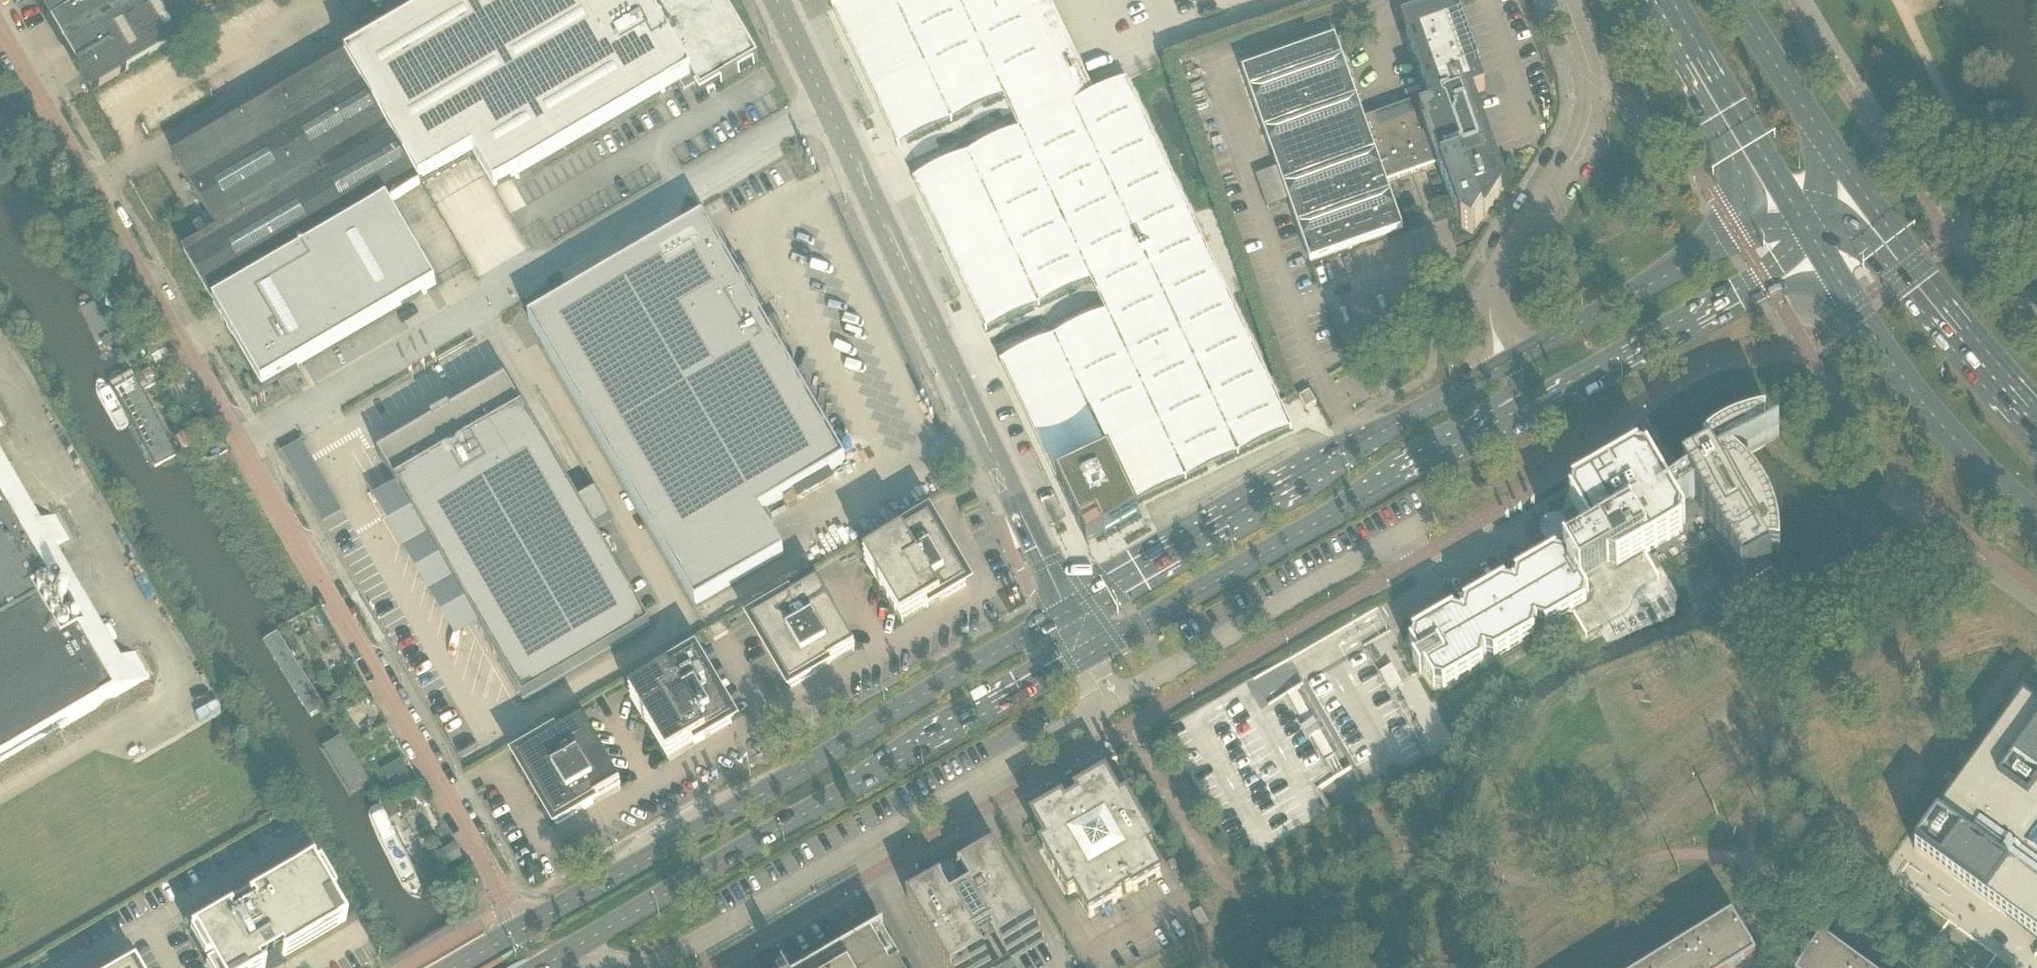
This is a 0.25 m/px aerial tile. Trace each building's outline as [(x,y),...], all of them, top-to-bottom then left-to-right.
[(61,43),(135,0),(36,0),(61,43)] [(61,43),(90,91),(193,31),(175,0),(135,0),(61,43)] [(175,157),(219,232),(184,252),(214,304),(388,203),(393,200),(420,184),(421,185),(423,184),(424,184),(423,183),(473,153),(495,190),(689,77),(701,96),(722,83),(721,82),(738,72),(739,73),(755,64),(754,63),(759,60),(724,0),(442,0),(417,15),(383,35),(346,57),(175,157)] [(833,8),(850,0),(829,0),(833,8)] [(833,8),(865,76),(890,129),(897,145),(898,146),(899,145),(907,141),(1003,95),(1019,130),(1094,94),(1050,0),(850,0),(833,8)] [(1335,38),(1243,71),(1298,228),(1304,243),(1310,262),(1403,230),(1402,228),(1386,182),(1438,164),(1457,220),(1458,220),(1461,228),(1472,235),(1477,228),(1499,193),(1498,193),(1501,188),(1494,168),(1495,167),(1471,99),(1485,94),(1480,80),(1455,10),(1436,17),(1405,28),(1430,98),(1364,121),(1335,38)] [(1019,130),(914,180),(985,330),(1091,280),(1106,313),(1213,262),(1126,79),(1094,94),(1019,130)] [(15,175),(0,147),(0,183),(15,175)] [(388,203),(214,304),(214,305),(262,389),(437,287),(388,203)] [(531,318),(529,320),(695,604),(696,604),(774,558),(783,553),(759,512),(767,507),(845,460),(703,218),(696,222),(531,318)] [(1106,313),(1001,362),(1080,529),(1088,546),(1096,541),(1138,516),(1132,504),(1291,428),(1213,262),(1106,313)] [(169,461),(172,462),(173,458),(174,454),(174,449),(172,445),(138,383),(136,379),(133,375),(130,374),(127,373),(123,374),(121,377),(120,380),(119,383),(121,388),(123,392),(159,453),(161,456),(165,460),(169,461)] [(612,518),(595,490),(576,501),(505,380),(451,412),(449,409),(448,410),(448,411),(433,420),(433,419),(431,419),(433,422),(378,454),(523,703),(651,628),(593,530),(612,518)] [(1309,391),(1299,397),(1306,409),(1316,403),(1309,391)] [(1412,635),(1410,644),(1418,659),(1412,662),(1420,674),(1425,671),(1433,685),(1443,688),(1483,664),(1485,655),(1494,658),(1535,635),(1537,626),(1545,628),(1571,614),(1581,631),(1586,638),(1587,638),(1587,637),(1598,630),(1623,616),(1627,612),(1630,609),(1635,595),(1641,588),(1657,579),(1657,580),(1659,579),(1644,554),(1683,532),(1685,523),(1677,508),(1695,498),(1703,512),(1714,532),(1719,540),(1743,582),(1772,566),(1763,551),(1780,557),(1780,547),(1779,537),(1777,528),(1775,523),(1772,514),(1768,504),(1763,496),(1758,488),(1752,480),(1745,473),(1741,469),(1737,466),(1733,463),(1754,451),(1767,444),(1766,443),(1766,421),(1756,423),(1746,426),(1737,429),(1727,434),(1719,439),(1711,445),(1703,451),(1709,461),(1682,476),(1688,486),(1683,489),(1677,478),(1668,483),(1675,494),(1670,497),(1647,457),(1638,455),(1572,493),(1570,502),(1573,508),(1557,518),(1555,524),(1553,524),(1551,524),(1550,525),(1548,526),(1547,527),(1547,528),(1546,529),(1546,530),(1546,531),(1546,532),(1547,533),(1547,534),(1548,536),(1549,536),(1550,537),(1552,538),(1550,544),(1555,553),(1515,576),(1513,585),(1504,582),(1463,605),(1462,614),(1453,611),(1412,635)] [(59,727),(60,728),(149,676),(134,651),(115,662),(50,550),(69,538),(55,514),(35,525),(0,465),(0,761),(59,727)] [(864,559),(880,586),(882,585),(902,618),(938,600),(939,601),(966,586),(928,521),(864,559)] [(850,648),(815,588),(753,624),(790,688),(818,672),(817,671),(850,648)] [(1242,865),(1298,833),(1429,757),(1364,645),(1391,630),(1383,618),(1377,607),(1288,659),(1164,731),(1156,736),(1156,737),(1165,732),(1242,865),(1233,870),(1234,871),(1242,866),(1242,865)] [(722,622),(708,631),(714,641),(728,633),(722,622)] [(273,634),(272,635),(271,636),(269,637),(268,639),(267,642),(268,645),(303,704),(305,707),(307,708),(310,708),(314,706),(317,704),(318,701),(318,699),(317,695),(283,636),(281,634),(278,633),(275,633),(273,634)] [(630,696),(645,723),(648,722),(667,755),(704,737),(705,738),(732,723),(694,658),(630,696)] [(1914,850),(2006,917),(2009,913),(2036,933),(2036,713),(2022,702),(1993,742),(1996,744),(1950,807),(1947,805),(1914,850)] [(596,752),(599,750),(583,723),(519,761),(556,825),(583,810),(583,808),(616,785),(596,752)] [(410,774),(390,786),(396,796),(416,784),(410,774)] [(1072,815),(1072,816),(1069,818),(1062,805),(1034,821),(1049,846),(1043,849),(1069,895),(1075,892),(1090,917),(1117,901),(1116,899),(1132,890),(1133,891),(1160,876),(1146,851),(1152,847),(1126,801),(1120,805),(1105,780),(1078,796),(1085,809),(1082,811),(1081,810),(1081,809),(1079,808),(1078,808),(1077,808),(1075,808),(1074,809),(1073,810),(1073,811),(1072,812),(1072,813),(1072,814),(1072,815)] [(423,787),(411,793),(419,807),(429,802),(430,801),(423,787)] [(408,794),(397,800),(398,802),(404,814),(415,808),(410,798),(409,796),(408,794)] [(415,899),(419,900),(420,897),(422,892),(421,887),(420,879),(416,871),(391,820),(386,812),(383,807),(379,805),(376,805),(372,805),(369,808),(367,811),(367,815),(369,820),(372,829),(398,881),(402,888),(407,894),(411,897),(415,899)] [(955,896),(950,899),(940,881),(945,879),(944,877),(907,899),(947,967),(978,967),(987,963),(973,938),(993,926),(1008,951),(1039,933),(1043,939),(1044,938),(993,849),(955,871),(956,872),(961,870),(971,887),(966,890),(962,888),(962,887),(962,886),(962,885),(961,884),(960,883),(958,882),(957,882),(956,883),(955,883),(954,884),(953,885),(953,886),(953,888),(953,889),(954,890),(954,891),(956,892),(955,896)] [(241,911),(230,917),(227,912),(230,911),(229,909),(192,930),(193,932),(188,935),(203,961),(209,958),(211,961),(205,964),(207,967),(263,967),(264,967),(263,965),(260,967),(257,962),(268,955),(280,948),(283,954),(280,955),(281,957),(345,921),(344,918),(335,923),(322,900),(334,893),(318,865),(312,869),(310,865),(313,863),(311,861),(247,898),(249,900),(250,899),(253,904),(241,911)] [(428,862),(415,869),(428,892),(441,885),(434,872),(428,862)] [(1655,967),(1741,967),(1754,960),(1751,954),(1731,921),(1655,967)] [(881,938),(828,967),(898,967),(881,938)] [(1822,943),(1804,967),(1856,967),(1822,943)]
